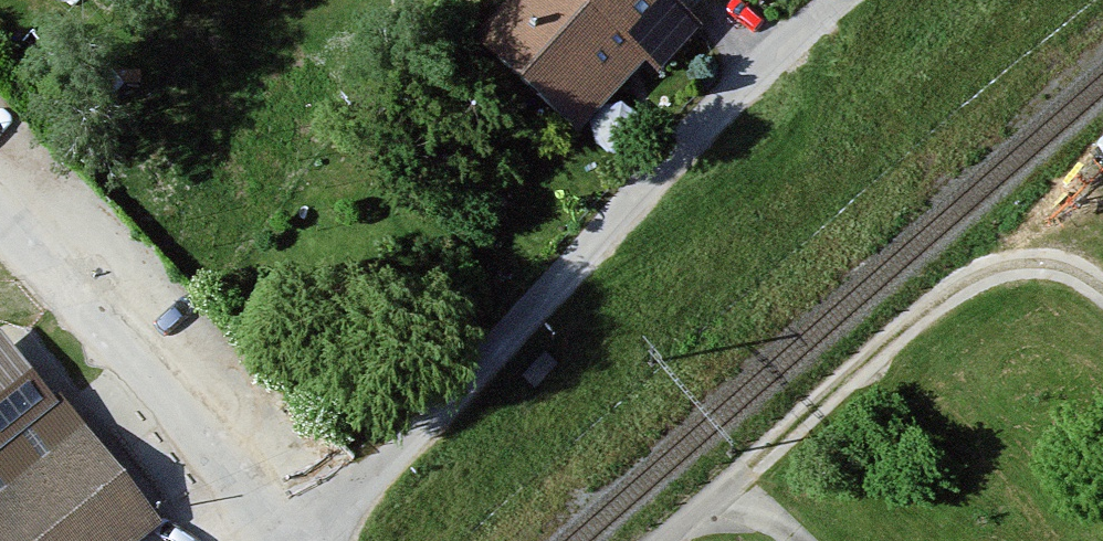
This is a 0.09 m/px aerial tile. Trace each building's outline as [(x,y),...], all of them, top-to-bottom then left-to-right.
[(681,17),(663,0),(555,0),(500,57),(574,128),(681,17)] [(0,363),(0,540),(142,540),(168,520),(24,343),(0,363)]
